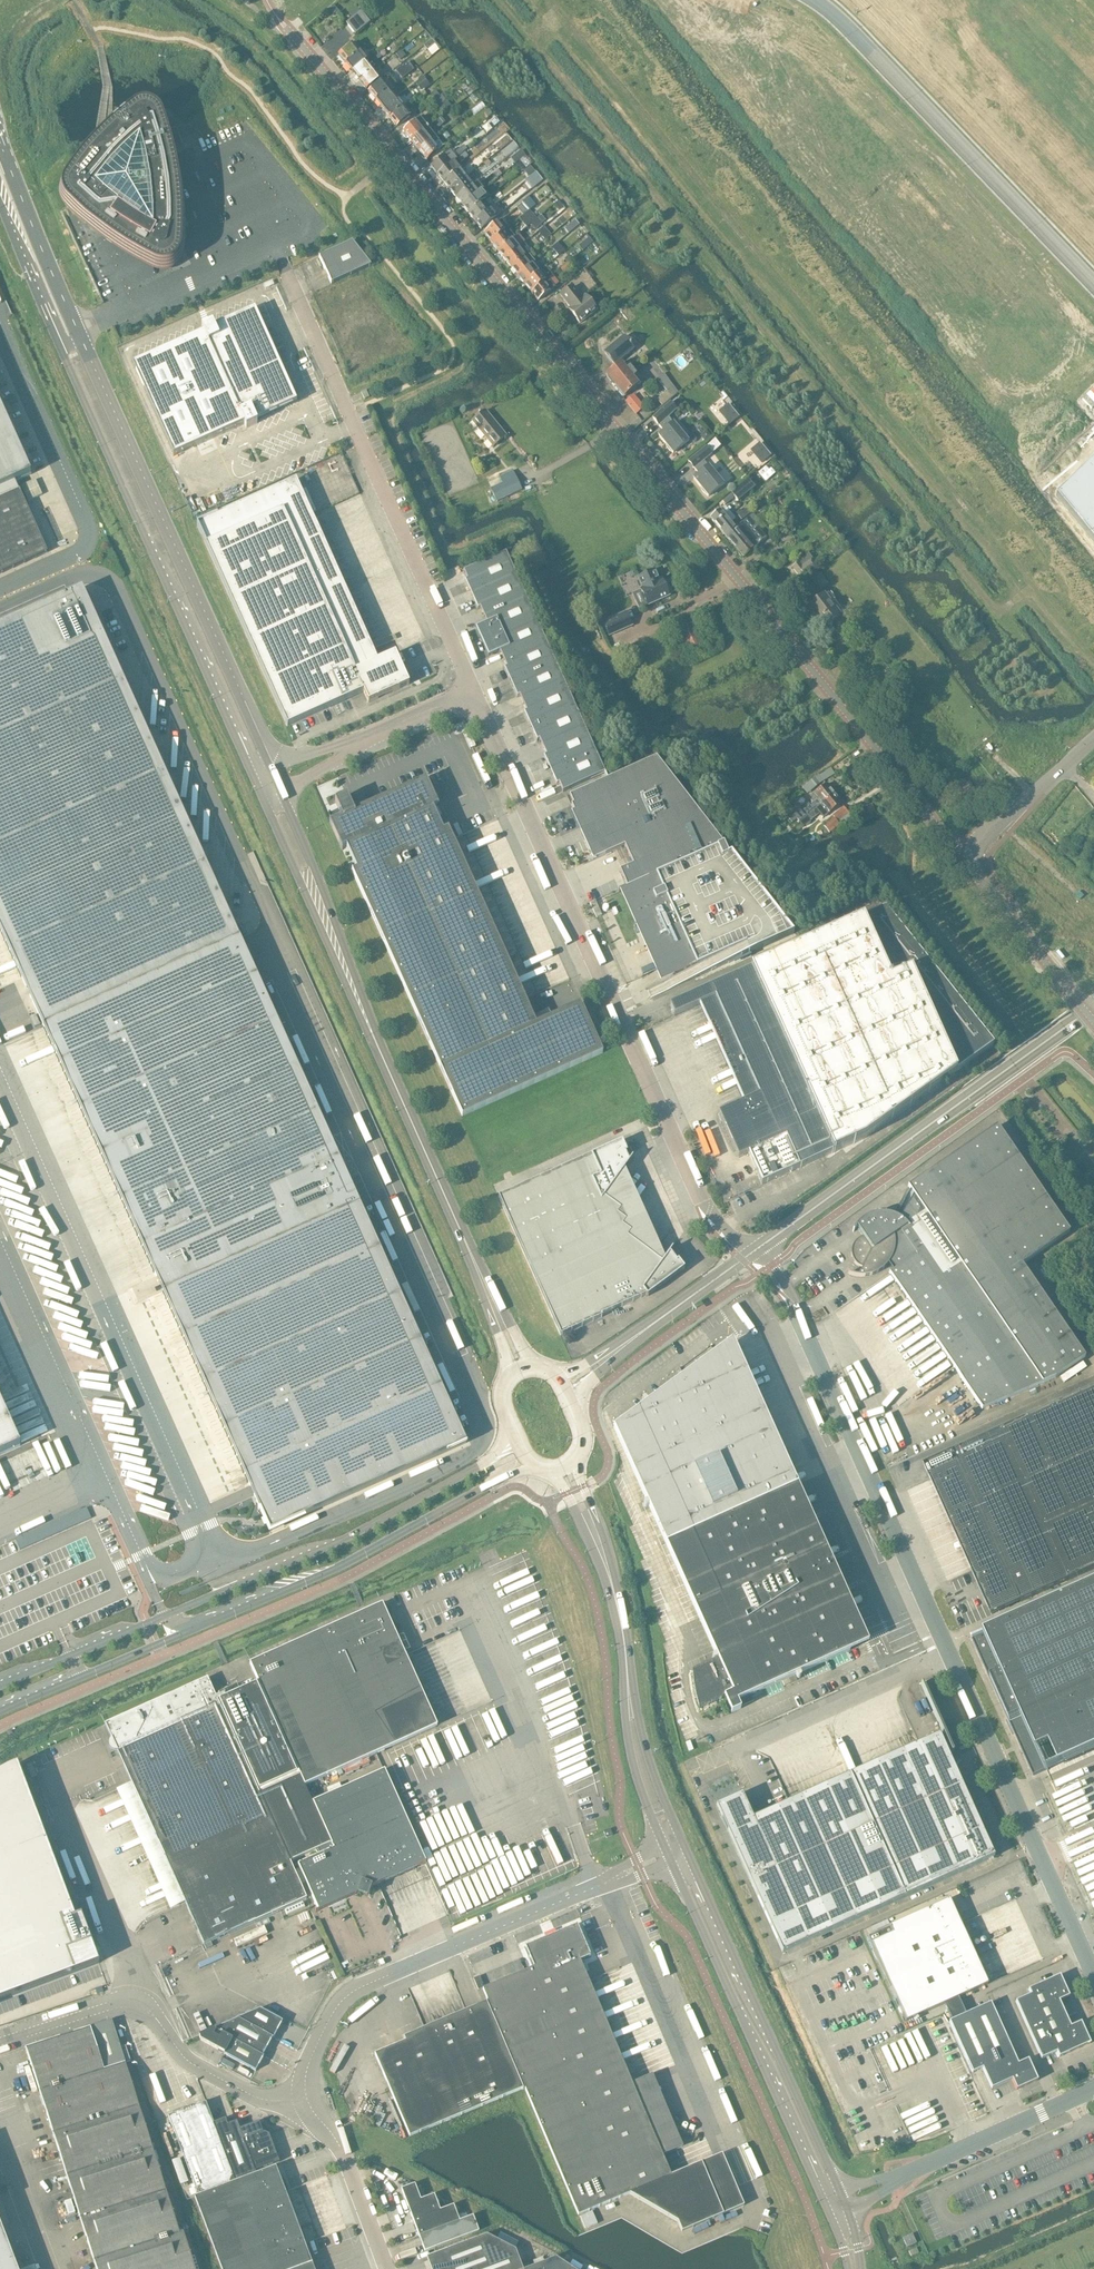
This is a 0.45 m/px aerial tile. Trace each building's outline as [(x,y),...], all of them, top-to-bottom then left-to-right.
[(355,35),(369,23),(361,13),(346,24),(355,35)] [(432,40),(423,46),(427,51),(435,44),(432,40)] [(346,64),(359,53),(352,44),(338,55),(346,64)] [(401,50),(396,54),(400,60),(406,56),(401,50)] [(378,52),(370,59),(373,63),(382,57),(378,52)] [(352,72),(366,62),(359,53),(346,64),(352,72)] [(359,81),(372,70),(366,62),(352,72),(359,81)] [(413,69),(407,62),(396,71),(402,79),(413,69)] [(366,90),(380,79),(372,70),(359,81),(366,90)] [(423,77),(415,83),(422,91),(430,85),(423,77)] [(375,101),(389,90),(382,82),(368,93),(375,101)] [(382,110),(396,99),(389,90),(375,101),(382,110)] [(436,92),(429,97),(433,102),(440,96),(436,92)] [(437,109),(446,102),(441,97),(432,104),(437,109)] [(389,118),(403,108),(396,99),(382,110),(389,118)] [(181,175),(179,167),(179,163),(178,158),(177,154),(174,145),(173,140),(170,132),(168,123),(165,118),(164,116),(163,114),(162,112),(160,110),(159,108),(157,107),(155,106),(153,105),(151,104),(149,104),(146,103),(144,103),(142,103),(140,103),(137,104),(135,105),(133,106),(131,107),(129,108),(128,110),(126,111),(121,116),(116,121),(111,125),(100,134),(93,141),(84,150),(78,158),(63,177),(62,179),(60,181),(60,183),(59,185),(59,188),(59,190),(59,192),(59,194),(60,197),(60,199),(61,201),(63,203),(64,205),(66,206),(72,212),(78,218),(83,223),(89,228),(95,233),(101,238),(108,243),(115,248),(123,252),(130,257),(137,261),(145,265),(153,269),(155,270),(157,270),(159,271),(161,271),(164,271),(166,271),(168,270),(170,270),(172,269),(174,268),(176,266),(178,265),(179,263),(181,261),(182,259),(183,257),(184,255),(184,253),(184,251),(185,242),(185,234),(185,225),(185,217),(185,209),(184,200),(183,192),(182,183),(181,175)] [(396,127),(410,116),(403,108),(389,118),(396,127)] [(411,143),(427,129),(428,129),(420,119),(403,133),(403,134),(403,135),(405,138),(407,138),(411,143)] [(419,152),(435,139),(427,129),(411,143),(414,147),(414,149),(416,152),(418,152),(419,152)] [(450,136),(445,141),(450,147),(455,143),(450,136)] [(426,162),(443,148),(435,139),(419,152),(422,156),(421,158),(424,161),(426,161),(426,162)] [(513,142),(508,146),(513,152),(518,148),(513,142)] [(521,150),(515,155),(520,161),(525,156),(521,150)] [(437,175),(450,165),(456,160),(449,152),(431,167),(437,175)] [(468,157),(465,153),(457,159),(460,162),(468,157)] [(444,183),(460,169),(462,167),(456,160),(450,165),(437,175),(444,183)] [(530,166),(523,171),(528,177),(534,171),(530,166)] [(450,191),(466,177),(460,169),(444,183),(450,191)] [(456,198),(472,185),(466,177),(450,191),(456,198)] [(462,205),(478,192),(472,185),(456,198),(462,205)] [(468,213),(484,201),(484,200),(478,192),(462,205),(468,213)] [(517,197),(513,192),(507,197),(509,200),(513,200),(517,197)] [(953,200),(937,215),(942,220),(958,204),(953,200)] [(474,221),(490,208),(484,201),(468,213),(474,221)] [(516,208),(523,216),(529,211),(522,203),(516,208)] [(481,229),(497,216),(490,208),(474,221),(481,229)] [(526,227),(530,224),(536,219),(529,211),(519,218),(526,227)] [(968,216),(953,231),(957,236),(973,220),(968,216)] [(536,219),(530,224),(535,230),(541,225),(541,224),(537,219),(536,219)] [(575,220),(569,225),(573,230),(579,225),(575,220)] [(490,242),(507,229),(500,221),(483,234),(490,242)] [(550,235),(543,227),(537,232),(544,240),(550,235)] [(497,251),(514,237),(507,229),(490,242),(497,251)] [(503,259),(520,245),(514,237),(497,251),(503,259)] [(589,237),(584,242),(588,247),(593,242),(589,237)] [(371,266),(352,242),(319,256),(331,284),(371,266)] [(564,251),(557,243),(551,248),(558,256),(564,251)] [(510,267),(527,254),(520,245),(503,259),(510,267)] [(517,276),(534,262),(527,254),(510,267),(517,276)] [(524,284),(541,271),(534,262),(517,276),(524,284)] [(530,292),(547,279),(541,271),(524,284),(530,292)] [(537,301),(554,288),(547,279),(530,292),(537,301)] [(596,310),(585,296),(581,299),(572,287),(560,296),(570,308),(568,310),(579,323),(596,310)] [(275,355),(273,351),(267,338),(263,329),(254,310),(214,328),(212,324),(201,329),(203,333),(132,365),(173,456),(188,449),(244,424),(246,428),(257,423),(256,419),(292,403),(293,404),(294,401),(295,398),(294,398),(275,355)] [(614,366),(633,350),(623,337),(604,353),(614,366)] [(614,387),(632,372),(629,367),(625,370),(620,364),(605,377),(614,387)] [(638,385),(632,378),(636,376),(632,372),(614,387),(623,397),(638,385)] [(678,393),(663,374),(658,378),(667,391),(656,400),(661,406),(678,393)] [(369,397),(366,390),(361,392),(364,400),(369,397)] [(644,407),(633,394),(625,401),(636,413),(644,407)] [(687,441),(668,418),(675,411),(670,404),(652,418),(663,431),(658,436),(665,445),(666,447),(668,449),(669,451),(671,452),(673,454),(689,440),(687,441)] [(47,552),(38,532),(36,527),(19,489),(18,489),(15,482),(31,475),(0,406),(0,574),(47,552)] [(506,436),(485,411),(472,421),(493,447),(506,436)] [(722,484),(703,461),(711,455),(705,448),(688,462),(698,475),(693,479),(700,488),(701,490),(704,494),(706,495),(708,497),(724,483),(722,484)] [(1055,496),(1093,543),(1093,459),(1055,496)] [(521,490),(512,471),(500,477),(503,484),(491,489),(497,502),(521,490)] [(754,488),(747,479),(730,492),(738,501),(754,488)] [(377,662),(312,516),(296,480),(196,525),(287,726),(364,692),(368,703),(409,684),(395,654),(377,662)] [(719,511),(710,519),(727,539),(731,535),(727,529),(731,525),(729,523),(735,518),(725,506),(719,511)] [(751,511),(748,507),(737,516),(741,520),(751,511)] [(766,539),(755,525),(759,522),(753,515),(749,518),(748,518),(734,529),(731,525),(727,529),(731,535),(727,539),(743,558),(766,539)] [(516,575),(506,553),(464,572),(467,580),(465,581),(469,590),(470,591),(471,590),(472,594),(516,575)] [(818,567),(808,554),(796,563),(806,576),(818,567)] [(669,596),(661,580),(658,581),(654,571),(638,578),(642,588),(640,589),(647,605),(669,596)] [(827,583),(819,573),(812,579),(819,589),(827,583)] [(525,597),(516,575),(472,594),(474,599),(474,600),(473,600),(474,601),(477,609),(480,608),(483,616),(525,597)] [(22,979),(43,1027),(239,939),(211,876),(207,867),(179,803),(174,794),(138,712),(82,588),(33,610),(0,625),(0,930),(22,979)] [(844,611),(834,599),(829,593),(825,596),(824,595),(810,607),(826,627),(840,616),(839,615),(844,611)] [(535,619),(525,597),(483,616),(487,624),(484,625),(488,634),(489,634),(490,634),(492,638),(535,619)] [(626,612),(603,623),(609,636),(632,626),(626,612)] [(535,619),(492,638),(491,639),(491,640),(492,639),(494,643),(493,643),(493,644),(493,645),(497,653),(500,652),(503,660),(545,641),(535,619)] [(704,641),(695,620),(676,628),(685,649),(704,641)] [(555,663),(545,641),(503,660),(507,668),(504,669),(508,677),(508,678),(509,678),(510,678),(512,682),(555,663)] [(565,685),(555,663),(512,682),(514,686),(513,687),(513,688),(513,689),(517,697),(519,696),(523,704),(565,685)] [(575,707),(565,685),(523,704),(526,712),(524,713),(528,721),(528,722),(529,722),(530,722),(532,726),(575,707)] [(585,729),(575,707),(532,726),(534,730),(533,731),(533,732),(537,741),(539,740),(543,748),(585,729)] [(595,751),(585,729),(543,748),(546,755),(544,757),(547,765),(548,765),(548,766),(549,766),(550,766),(552,771),(595,751)] [(595,751),(552,771),(553,774),(553,775),(552,775),(552,776),(556,785),(559,784),(563,792),(605,773),(595,751)] [(724,845),(656,758),(607,780),(590,787),(569,796),(573,804),(571,805),(591,849),(591,850),(592,851),(593,851),(594,851),(595,851),(598,858),(625,847),(632,865),(619,872),(627,888),(627,889),(723,846),(724,845)] [(825,772),(821,775),(825,781),(830,777),(825,772)] [(817,777),(805,786),(810,792),(821,782),(817,777)] [(536,1024),(448,828),(448,829),(443,831),(433,808),(437,806),(438,807),(439,807),(426,778),(425,778),(425,779),(354,812),(347,796),(335,801),(342,817),(330,822),(330,821),(329,821),(342,850),(343,850),(342,849),(346,847),(357,870),(352,872),(352,871),(462,1116),(603,1053),(580,1004),(536,1024)] [(817,808),(834,794),(826,784),(811,797),(811,801),(813,803),(804,810),(802,808),(793,815),(797,820),(811,811),(816,807),(817,808)] [(841,803),(834,794),(817,808),(816,807),(811,811),(797,820),(799,822),(808,815),(812,820),(821,812),(823,814),(826,814),(828,812),(829,813),(841,803)] [(838,822),(848,813),(843,807),(830,818),(838,828),(841,826),(838,822)] [(793,934),(731,854),(728,855),(723,846),(627,889),(627,888),(622,890),(638,926),(660,975),(661,976),(661,977),(662,977),(663,977),(664,977),(665,977),(666,976),(672,974),(678,986),(793,934)] [(602,916),(595,900),(590,903),(596,918),(602,916)] [(864,1139),(993,1045),(885,909),(669,1006),(674,1016),(699,1005),(743,1103),(725,1111),(721,1121),(735,1151),(745,1155),(748,1154),(762,1185),(864,1139)] [(239,939),(43,1027),(103,1158),(163,1293),(359,1205),(341,1165),(259,983),(239,939)] [(1085,1358),(1021,1265),(1069,1232),(997,1126),(908,1187),(913,1195),(900,1219),(898,1218),(895,1217),(893,1216),(890,1215),(887,1214),(884,1214),(882,1214),(879,1214),(876,1215),(873,1215),(871,1216),(868,1217),(866,1218),(863,1219),(861,1221),(859,1223),(857,1225),(855,1227),(854,1229),(852,1231),(853,1232),(854,1230),(856,1228),(856,1227),(863,1237),(861,1237),(859,1238),(857,1240),(856,1241),(854,1243),(853,1244),(852,1246),(852,1248),(851,1250),(851,1252),(851,1254),(851,1256),(852,1258),(852,1260),(853,1262),(855,1263),(856,1265),(858,1266),(859,1267),(860,1268),(862,1268),(858,1276),(855,1275),(851,1274),(848,1273),(848,1274),(851,1275),(853,1276),(856,1276),(859,1277),(861,1277),(864,1277),(867,1277),(870,1276),(872,1275),(875,1274),(877,1273),(880,1272),(882,1270),(884,1268),(886,1266),(888,1264),(892,1271),(889,1273),(982,1409),(1055,1378),(1085,1358)] [(662,1262),(627,1237),(631,1232),(622,1225),(626,1221),(617,1214),(621,1209),(604,1197),(633,1157),(632,1157),(629,1162),(625,1153),(627,1153),(622,1141),(498,1197),(561,1336),(602,1317),(602,1315),(646,1295),(647,1297),(684,1269),(678,1260),(676,1262),(670,1253),(673,1248),(672,1248),(662,1262)] [(359,1205),(163,1293),(250,1485),(254,1496),(260,1508),(258,1509),(259,1510),(260,1510),(263,1516),(270,1530),(270,1531),(280,1526),(466,1443),(359,1205)] [(716,1352),(613,1427),(666,1544),(718,1659),(717,1659),(716,1657),(716,1656),(715,1656),(714,1655),(713,1656),(712,1657),(712,1658),(712,1659),(713,1661),(692,1671),(693,1677),(693,1684),(694,1690),(696,1696),(697,1703),(699,1709),(724,1698),(731,1713),(741,1709),(737,1701),(795,1675),(797,1677),(797,1678),(798,1679),(799,1679),(800,1678),(801,1677),(801,1676),(801,1675),(800,1673),(850,1650),(770,1472),(716,1352)] [(924,1465),(991,1615),(1093,1569),(1093,1388),(924,1465)] [(20,1446),(0,1401),(0,1455),(20,1446)] [(87,1506),(15,1538),(19,1548),(92,1517),(90,1511),(87,1506)] [(972,1638),(973,1639),(972,1640),(1008,1719),(1007,1719),(1007,1720),(1009,1719),(1014,1730),(1019,1728),(1028,1747),(1034,1744),(1047,1771),(1093,1750),(1093,1583),(972,1638)] [(258,1682),(300,1775),(305,1786),(437,1726),(382,1604),(250,1663),(258,1682)] [(157,1701),(105,1724),(111,1739),(110,1741),(109,1744),(110,1747),(111,1749),(114,1751),(117,1751),(204,1945),(267,1916),(307,1898),(290,1862),(326,1846),(319,1829),(323,1827),(312,1803),(305,1786),(300,1775),(258,1682),(240,1691),(237,1684),(224,1689),(227,1696),(218,1701),(207,1678),(157,1701)] [(994,1857),(950,1759),(939,1734),(753,1818),(747,1806),(737,1811),(736,1808),(731,1810),(732,1813),(722,1817),(782,1952),(994,1857)] [(17,1764),(5,1770),(0,1773),(0,2000),(99,1963),(81,1915),(75,1918),(17,1764)] [(319,1829),(326,1846),(331,1843),(333,1849),(298,1865),(318,1910),(315,1911),(316,1912),(358,1893),(359,1890),(369,1894),(372,1887),(426,1863),(385,1770),(312,1803),(323,1827),(319,1829)] [(606,1838),(612,1835),(610,1829),(604,1832),(606,1838)] [(988,1984),(961,1924),(950,1899),(868,1936),(906,2021),(944,2004),(952,2020),(966,2014),(958,1998),(988,1984)] [(671,2175),(585,1972),(580,1961),(590,1956),(577,1925),(525,1947),(534,1968),(483,1989),(578,2215),(630,2194),(677,2222),(682,2232),(744,2206),(722,2154),(671,2175)] [(1070,2027),(1059,2001),(1069,1997),(1060,1975),(1028,1990),(1031,1995),(1015,2001),(1041,2059),(1057,2052),(1059,2057),(1090,2043),(1081,2022),(1070,2027)] [(478,1990),(484,1987),(480,1976),(473,1979),(478,1990)] [(410,2137),(482,2106),(523,2089),(486,2002),(404,2037),(405,2041),(375,2054),(410,2137)] [(1018,2064),(990,2003),(966,2014),(952,2020),(949,2022),(972,2073),(982,2069),(992,2089),(1012,2080),(1016,2090),(1038,2080),(1028,2059),(1018,2064)] [(238,2019),(274,2038),(283,2021),(260,2009),(238,2019)] [(273,2038),(274,2038),(238,2019),(214,2029),(232,2039),(264,2056),(263,2055),(272,2038),(273,2038)] [(26,2049),(41,2097),(41,2098),(45,2108),(45,2109),(62,2162),(65,2172),(96,2268),(195,2268),(191,2254),(192,2254),(191,2253),(190,2253),(190,2254),(189,2254),(180,2249),(183,2243),(125,2064),(124,2064),(111,2023),(111,2022),(91,2029),(90,2028),(26,2049)] [(224,2054),(232,2039),(214,2029),(199,2036),(201,2040),(224,2053),(224,2054)] [(256,2071),(264,2056),(232,2039),(224,2054),(256,2071)] [(214,2123),(206,2102),(168,2117),(198,2196),(235,2182),(213,2124),(214,2123)] [(244,2140),(240,2129),(237,2122),(228,2125),(225,2119),(214,2123),(213,2124),(235,2182),(256,2174),(256,2171),(255,2171),(243,2140),(244,2140)] [(259,2122),(240,2129),(244,2140),(243,2140),(255,2171),(256,2171),(279,2162),(269,2136),(269,2135),(264,2132),(263,2133),(259,2122)] [(256,2174),(235,2182),(198,2196),(195,2197),(222,2268),(297,2268),(312,2263),(276,2167),(256,2174)] [(440,2211),(440,2210),(434,2195),(421,2200),(415,2184),(401,2189),(413,2221),(440,2211)] [(460,2221),(459,2221),(454,2205),(440,2210),(440,2211),(413,2221),(419,2237),(460,2221)] [(460,2221),(419,2237),(425,2252),(479,2231),(473,2216),(460,2221)] [(0,2226),(0,2268),(16,2268),(0,2226)] [(916,2243),(912,2234),(903,2238),(907,2247),(916,2243)] [(516,2250),(487,2235),(437,2254),(443,2268),(523,2268),(516,2250)] [(918,2253),(916,2248),(909,2252),(911,2256),(918,2253)] [(556,2258),(525,2268),(573,2268),(556,2258)]
